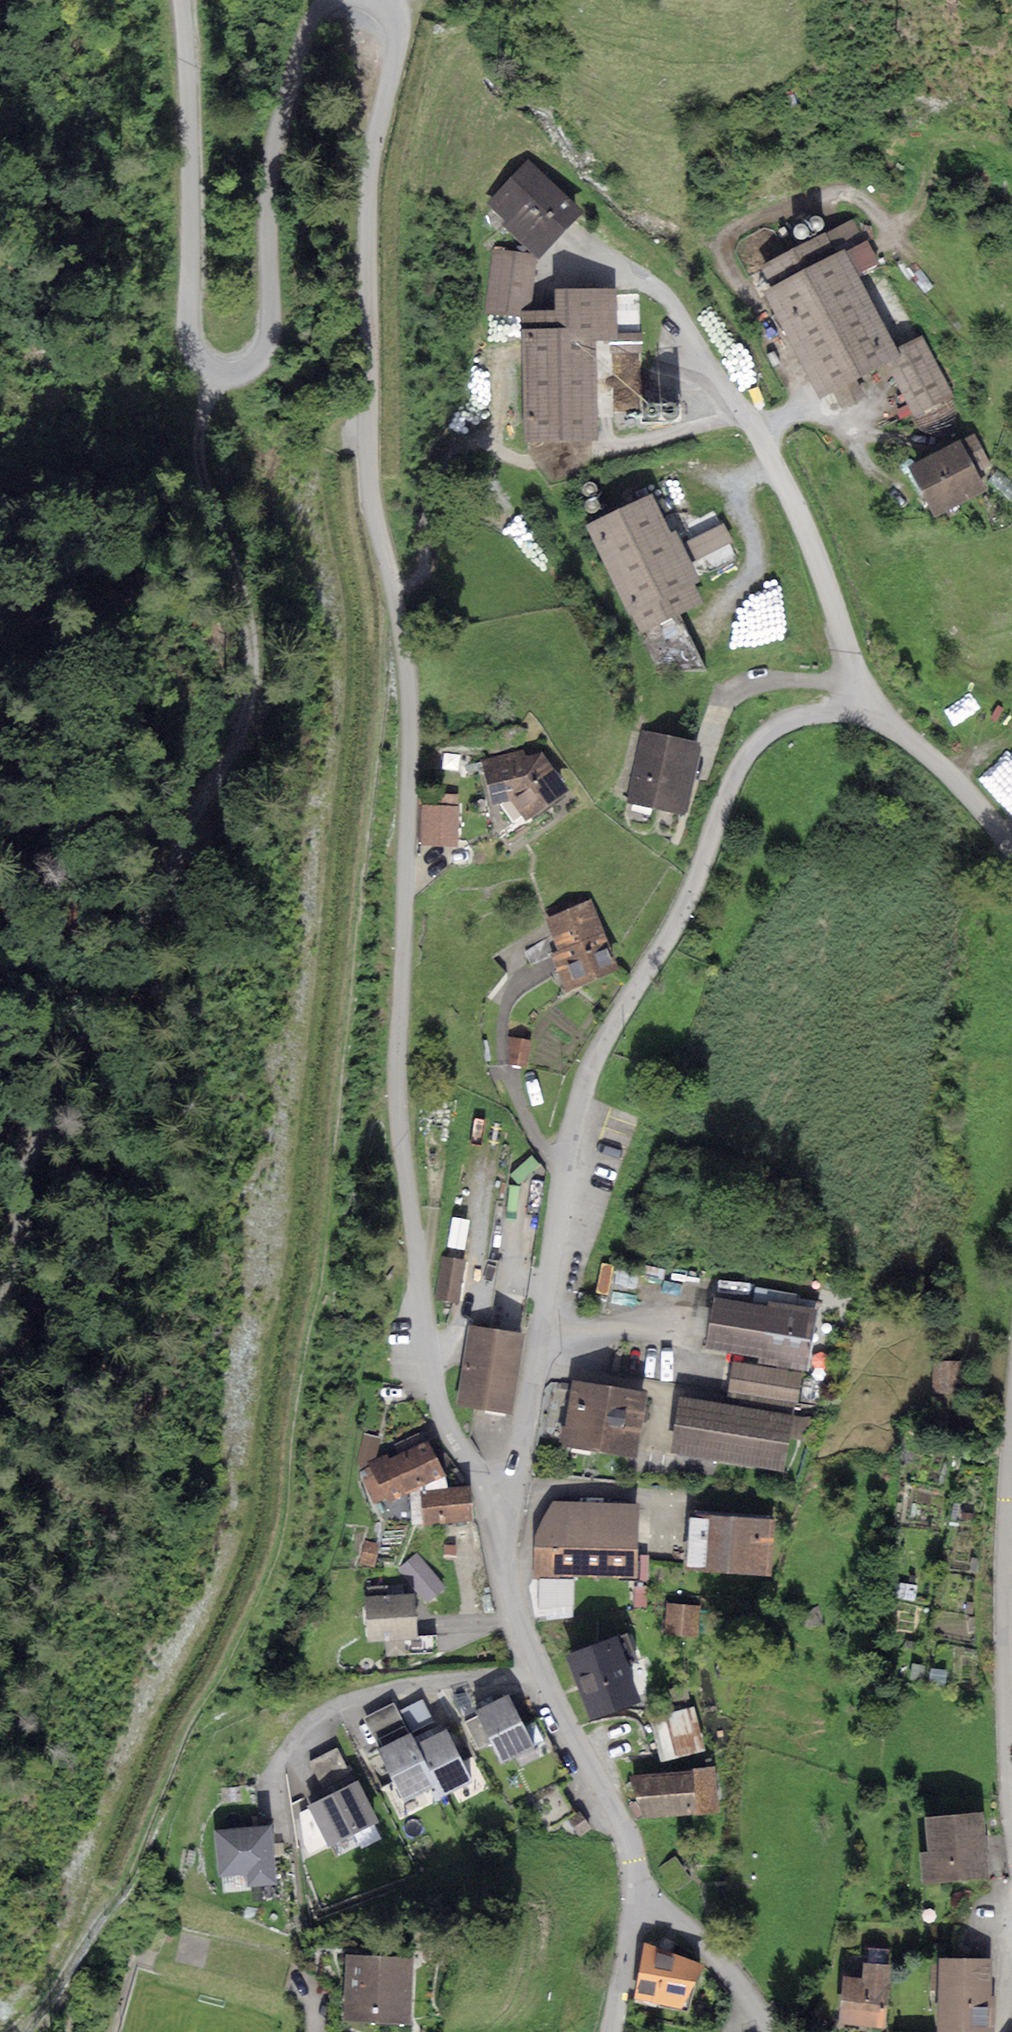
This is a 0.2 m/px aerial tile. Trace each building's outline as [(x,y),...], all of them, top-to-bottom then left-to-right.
[(580,211),(528,160),(486,202),(538,253),(580,211)] [(815,231),(818,231),(820,231),(823,229),(825,227),(826,224),(826,221),(825,219),(823,216),(821,215),(818,214),(815,214),(812,216),(810,218),(809,220),(809,223),(809,226),(811,228),(813,230),(815,231)] [(832,227),(855,273),(878,261),(853,216),(832,227)] [(799,239),(802,239),(804,239),(807,237),(809,235),(810,232),(810,229),(809,227),(807,224),(805,223),(802,222),(799,222),(796,224),(794,226),(793,228),(793,231),(793,234),(795,236),(797,238),(799,239)] [(832,227),(758,265),(826,399),(887,368),(900,361),(894,349),(855,273),(832,227)] [(532,255),(492,251),(486,310),(526,314),(532,255)] [(557,312),(528,312),(530,438),(597,437),(595,341),(618,341),(617,288),(557,289),(557,312)] [(644,333),(622,333),(616,345),(617,355),(645,354),(644,333)] [(900,361),(887,368),(913,414),(953,393),(921,334),(894,349),(900,361)] [(975,433),(908,466),(933,518),(987,491),(977,471),(990,465),(975,433)] [(588,496),(591,497),(593,496),(596,495),(598,492),(598,490),(599,487),(598,484),(596,482),(594,480),(591,480),(588,480),(585,481),(583,483),(582,485),(581,488),(582,491),(583,493),(585,495),(588,496)] [(589,514),(592,515),(595,514),(597,512),(599,510),(600,508),(600,505),(599,502),(598,500),(595,498),(593,497),(590,498),(587,499),(585,501),(584,503),(583,506),(584,509),(585,511),(587,513),(589,514)] [(651,497),(589,527),(642,635),(678,617),(706,604),(697,585),(701,582),(676,532),(670,535),(651,497)] [(724,524),(685,542),(694,561),(733,543),(724,524)] [(704,671),(678,617),(642,635),(660,672),(704,671)] [(701,744),(643,731),(627,802),(685,815),(701,744)] [(542,752),(482,766),(492,804),(511,800),(524,821),(566,789),(542,752)] [(459,807),(423,805),(421,845),(457,847),(459,807)] [(591,900),(545,918),(559,951),(551,955),(565,989),(619,968),(591,900)] [(531,1040),(508,1037),(507,1064),(526,1067),(531,1040)] [(442,1255),(435,1299),(458,1302),(465,1259),(442,1255)] [(768,1306),(713,1297),(704,1348),(807,1366),(817,1309),(769,1301),(768,1306)] [(525,1334),(469,1325),(456,1406),(512,1415),(525,1334)] [(803,1375),(733,1362),(727,1396),(797,1409),(803,1375)] [(962,1363),(933,1362),(932,1393),(961,1394),(962,1363)] [(648,1394),(574,1380),(562,1444),(637,1457),(648,1394)] [(796,1417),(681,1397),(671,1453),(786,1474),(796,1417)] [(369,1467),(359,1472),(374,1503),(386,1498),(388,1503),(445,1475),(428,1439),(389,1458),(387,1454),(368,1463),(369,1467)] [(469,1486),(420,1491),(423,1524),(473,1519),(469,1486)] [(640,1503),(552,1501),(534,1536),(533,1576),(638,1578),(640,1503)] [(775,1519),(691,1512),(686,1568),(771,1574),(775,1519)] [(366,1540),(360,1563),(373,1566),(379,1544),(366,1540)] [(455,1545),(444,1545),(443,1554),(455,1555),(455,1545)] [(418,1553),(399,1569),(428,1602),(446,1587),(418,1553)] [(574,1579),(539,1578),(540,1609),(574,1606),(574,1579)] [(387,1584),(363,1586),(367,1641),(385,1640),(386,1656),(405,1654),(404,1638),(416,1637),(413,1592),(388,1594),(387,1584)] [(701,1607),(666,1603),(663,1634),(698,1638),(701,1607)] [(627,1633),(568,1655),(592,1719),(642,1700),(628,1664),(638,1660),(627,1633)] [(436,1636),(416,1637),(404,1638),(405,1654),(437,1652),(436,1636)] [(508,1695),(475,1711),(478,1715),(491,1742),(501,1763),(534,1747),(508,1695)] [(422,1699),(402,1710),(412,1730),(432,1719),(422,1699)] [(379,1748),(409,1733),(393,1702),(363,1717),(379,1748)] [(696,1706),(650,1717),(660,1761),(707,1749),(696,1706)] [(491,1742),(478,1715),(465,1721),(478,1749),(491,1742)] [(446,1728),(416,1743),(436,1785),(441,1796),(472,1782),(446,1728)] [(436,1785),(416,1743),(410,1732),(409,1733),(379,1748),(377,1748),(403,1801),(436,1785)] [(337,1747),(309,1761),(321,1786),(350,1772),(337,1747)] [(715,1766),(632,1775),(644,1819),(718,1811),(715,1766)] [(358,1781),(309,1804),(330,1846),(378,1822),(358,1781)] [(224,1830),(259,1826),(255,1785),(220,1788),(224,1830)] [(579,1811),(568,1818),(578,1835),(590,1828),(579,1811)] [(983,1812),(924,1817),(927,1851),(919,1852),(921,1885),(989,1880),(983,1812)] [(224,1830),(214,1830),(218,1877),(246,1874),(247,1886),(275,1884),(270,1825),(259,1826),(224,1830)] [(645,1942),(634,1998),(681,2008),(704,1964),(645,1942)] [(413,1957),(347,1954),(344,2019),(410,2023),(413,1957)] [(940,1958),(938,2031),(994,2031),(996,1959),(940,1958)] [(862,1978),(842,1976),(837,2024),(883,2029),(890,1967),(863,1964),(862,1978)]
